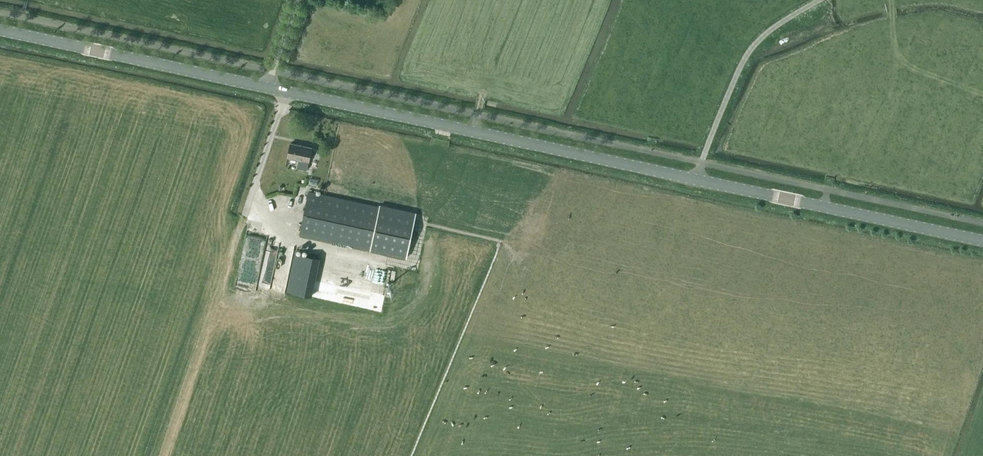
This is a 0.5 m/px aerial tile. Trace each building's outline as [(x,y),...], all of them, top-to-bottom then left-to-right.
[(316,155),(318,149),(312,148),(290,143),(288,157),(309,162),(310,154),(316,155)] [(379,207),(308,192),(300,234),(370,249),(407,257),(416,214),(379,206),(379,207)] [(267,287),(285,291),(290,266),(285,265),(286,261),(291,262),(295,246),(282,243),(279,257),(273,256),(267,287)] [(311,296),(319,258),(295,253),(287,291),(311,296)] [(361,271),(360,281),(381,282),(381,271),(361,271)]
